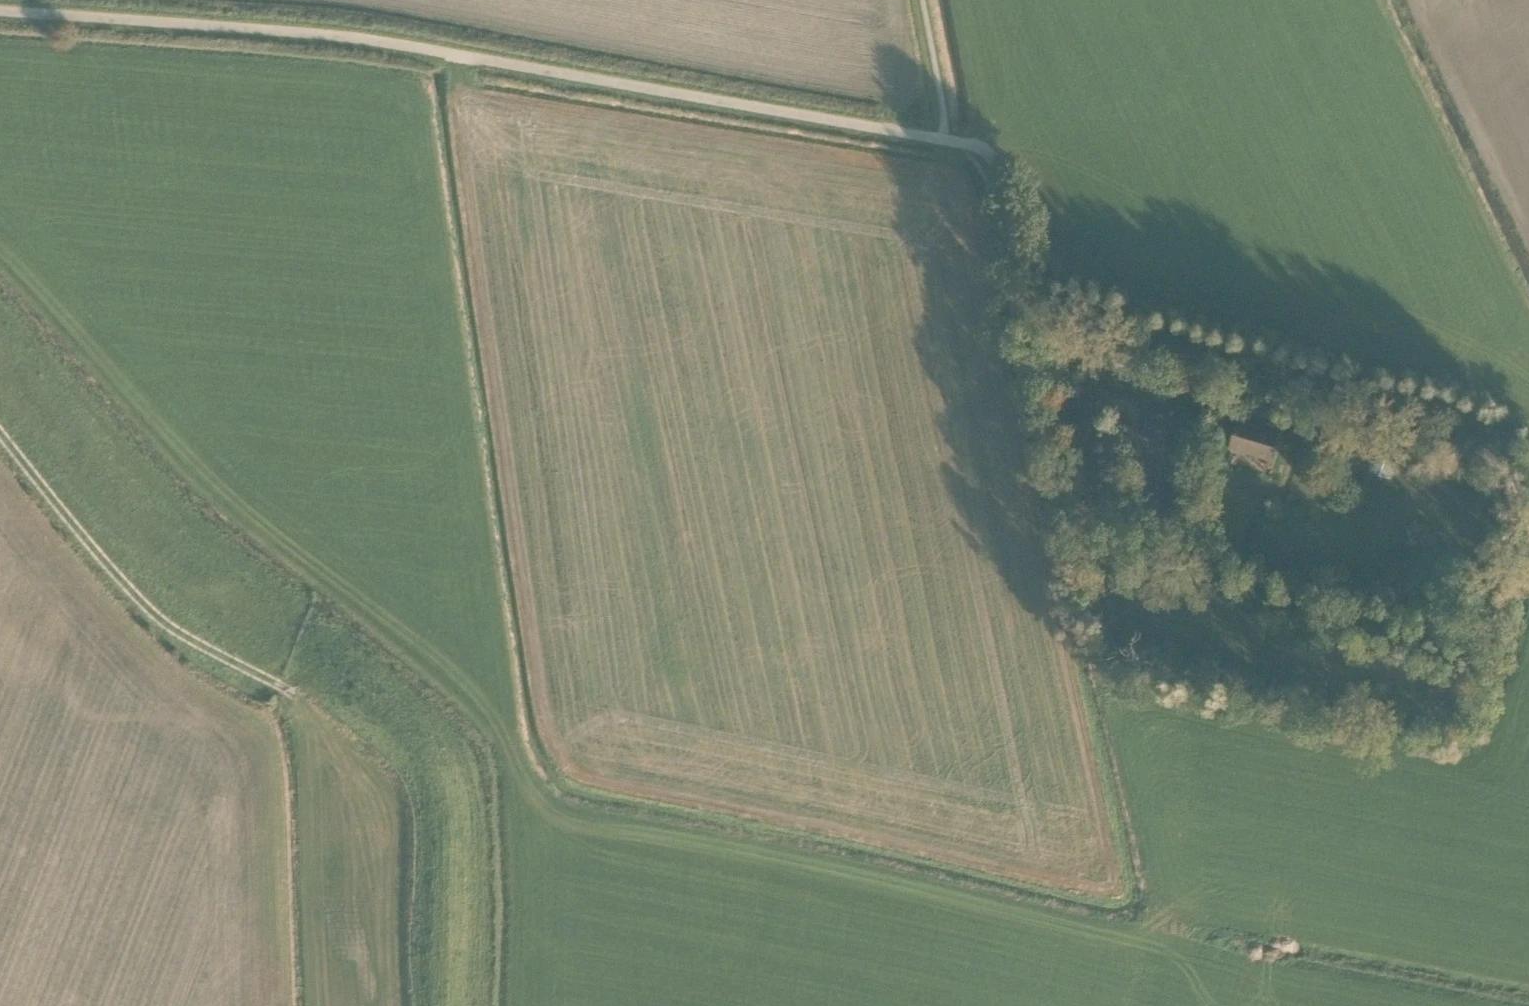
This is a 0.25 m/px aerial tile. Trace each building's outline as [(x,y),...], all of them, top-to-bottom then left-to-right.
[(1171,421),(1148,414),(1143,433),(1166,440),(1171,421)] [(1278,430),(1239,419),(1231,445),(1270,457),(1278,430)] [(1294,434),(1287,432),(1284,443),(1291,445),(1294,434)]
